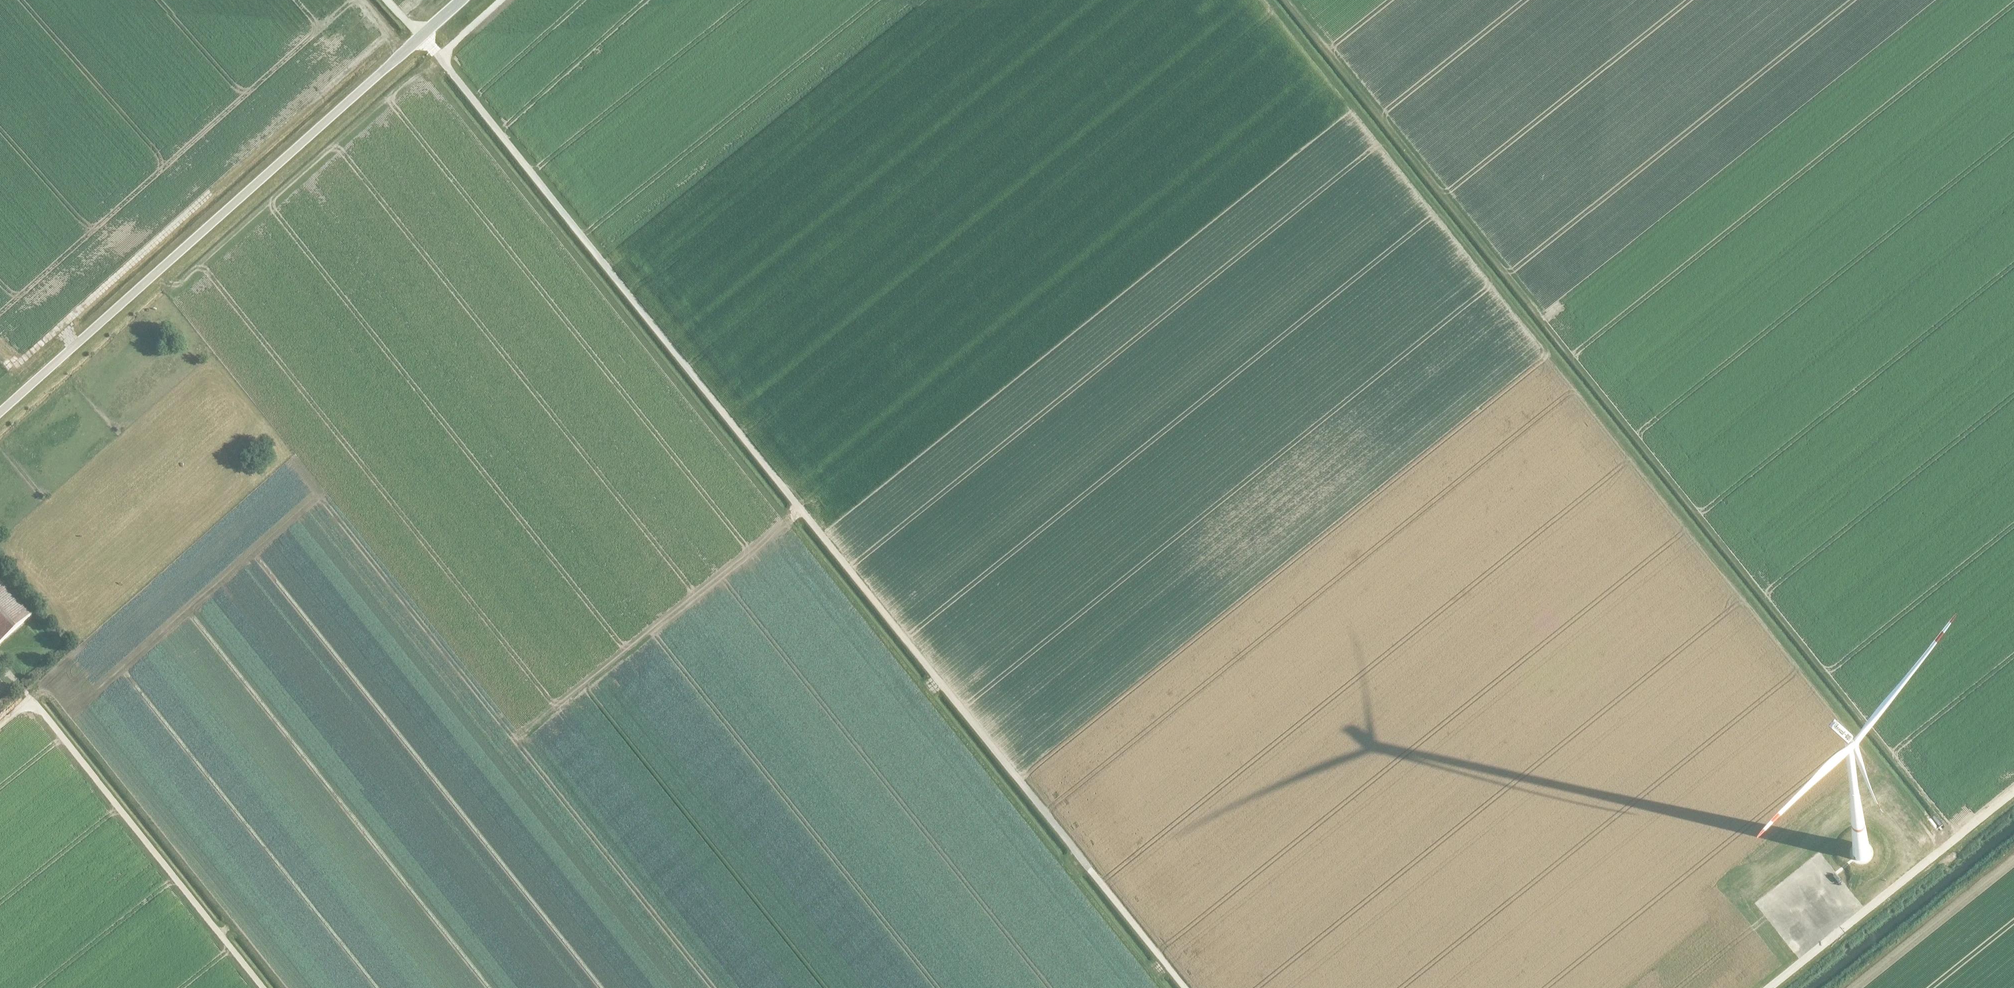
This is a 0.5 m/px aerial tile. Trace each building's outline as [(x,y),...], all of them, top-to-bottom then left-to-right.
[(31,615),(0,580),(0,643),(31,615)] [(926,688),(933,700),(942,695),(935,683),(926,688)] [(1851,852),(1851,853),(1851,855),(1851,856),(1852,857),(1852,858),(1853,859),(1854,860),(1855,861),(1856,862),(1857,863),(1858,863),(1859,863),(1861,863),(1862,863),(1863,863),(1864,863),(1865,862),(1866,862),(1868,861),(1868,860),(1869,859),(1870,858),(1870,857),(1871,856),(1871,855),(1871,853),(1871,852),(1871,851),(1870,850),(1870,849),(1869,848),(1868,847),(1868,846),(1866,845),(1865,844),(1864,844),(1863,844),(1862,843),(1861,843),(1859,844),(1858,844),(1857,844),(1856,845),(1855,846),(1854,847),(1853,848),(1852,849),(1852,850),(1851,851),(1851,852)]
